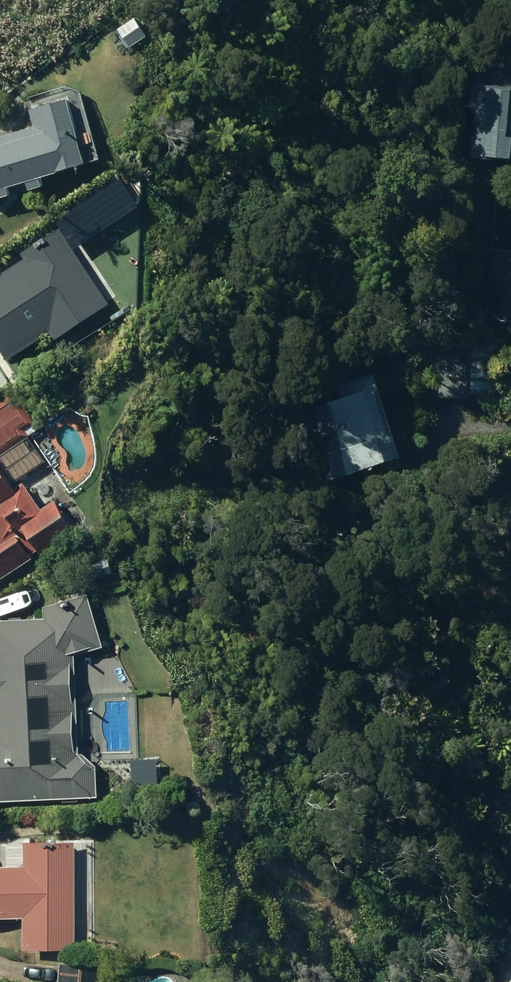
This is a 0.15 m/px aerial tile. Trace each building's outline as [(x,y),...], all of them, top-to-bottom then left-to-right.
[(115,24),(127,43),(143,32),(131,13),(115,24)] [(510,156),(510,54),(478,52),(470,152),(510,156)] [(4,190),(1,181),(21,176),(24,185),(36,181),(34,172),(52,167),(51,165),(79,157),(61,93),(25,103),(30,123),(0,131),(0,191),(4,190)] [(5,357),(47,329),(51,336),(105,301),(55,225),(18,250),(21,255),(0,268),(0,350),(5,357)] [(313,402),(334,472),(395,454),(369,372),(338,381),(339,394),(313,402)] [(27,433),(21,424),(29,419),(10,390),(0,397),(0,451),(27,433)] [(27,555),(26,552),(35,547),(38,552),(71,530),(51,499),(38,508),(19,479),(11,484),(0,467),(0,573),(27,555)] [(94,794),(92,763),(76,751),(72,652),(100,643),(84,590),(40,602),(40,615),(0,616),(0,798),(94,794)] [(19,947),(73,947),(72,839),(19,839),(19,863),(0,863),(0,915),(19,915),(19,947)] [(101,963),(57,959),(55,981),(100,981),(101,963)]
